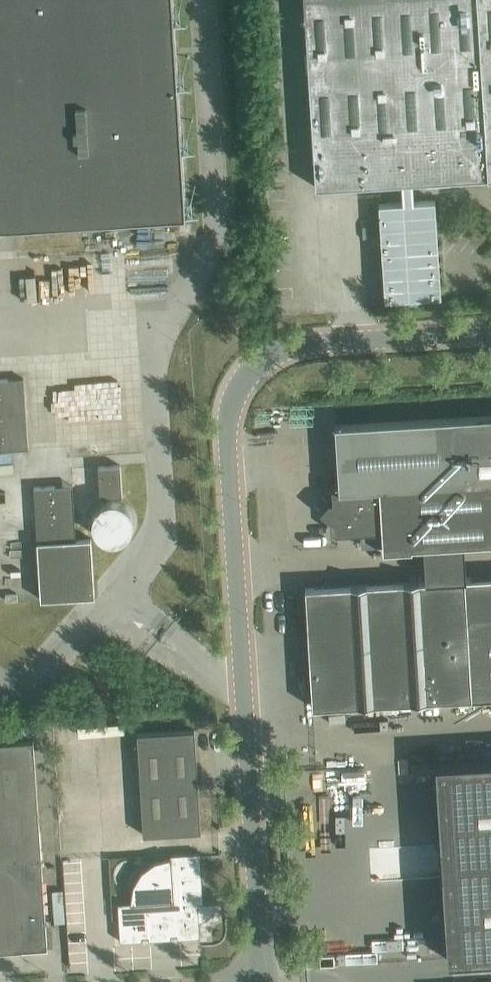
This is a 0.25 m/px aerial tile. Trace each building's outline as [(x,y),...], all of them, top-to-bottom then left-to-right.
[(185,204),(173,0),(0,0),(0,215),(185,204)] [(316,187),(402,181),(413,181),(490,176),(490,0),(304,0),(316,187)] [(414,201),(413,181),(402,181),(403,202),(379,203),(385,299),(441,296),(435,200),(414,201)] [(29,447),(25,378),(0,380),(0,450),(2,450),(29,447)] [(335,425),(339,489),(334,489),(335,500),(329,501),(320,511),(330,519),(334,519),(335,532),(337,532),(382,530),(383,550),(412,548),(412,546),(452,544),(490,541),(490,416),(335,425)] [(101,496),(122,495),(120,465),(99,466),(101,496)] [(34,486),(37,541),(41,599),(95,596),(91,537),(76,538),(72,484),(34,486)] [(305,587),(312,707),(490,696),(490,610),(462,613),(459,578),(305,587)] [(201,831),(195,729),(137,733),(143,834),(201,831)] [(47,946),(33,739),(0,741),(0,949),(47,946)] [(435,762),(448,958),(490,956),(490,758),(435,762)] [(154,860),(142,870),(133,884),(132,890),(131,902),(118,902),(121,941),(142,939),(142,936),(149,935),(149,939),(171,938),(171,933),(177,933),(177,937),(200,936),(199,915),(203,915),(211,905),(211,901),(217,901),(217,900),(203,901),(200,852),(178,853),(171,854),(171,856),(154,860)]
